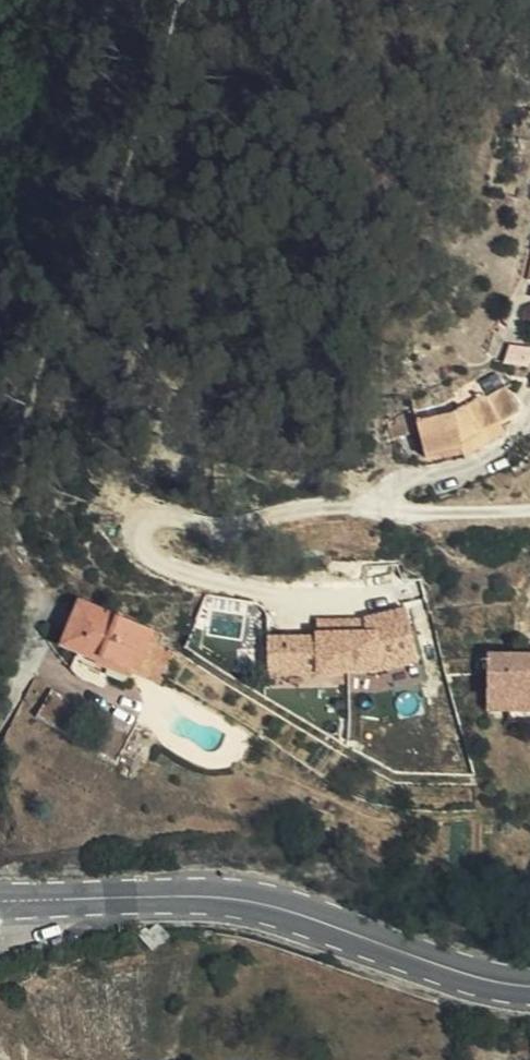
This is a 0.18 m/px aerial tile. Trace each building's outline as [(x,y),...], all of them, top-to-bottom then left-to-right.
[(519,425),(516,421),(506,403),(515,397),(491,377),(453,400),(456,408),(439,418),(413,425),(424,472),(461,462),(459,459),(497,437),(506,432),(519,425)] [(113,669),(138,671),(154,633),(80,601),(62,639),(68,643),(86,651),(113,669)] [(318,636),(268,637),(269,672),(318,671),(318,673),(378,672),(378,671),(419,661),(406,608),(365,618),(365,619),(328,620),(328,636),(318,636)] [(328,620),(318,620),(318,636),(328,636),(328,620)] [(136,676),(138,671),(113,669),(86,651),(68,643),(62,639),(60,644),(85,655),(81,666),(126,684),(130,673),(136,676)] [(482,663),(483,695),(500,696),(500,707),(529,707),(529,663),(482,663)] [(500,707),(500,696),(483,695),(482,717),(529,718),(529,707),(500,707)]
